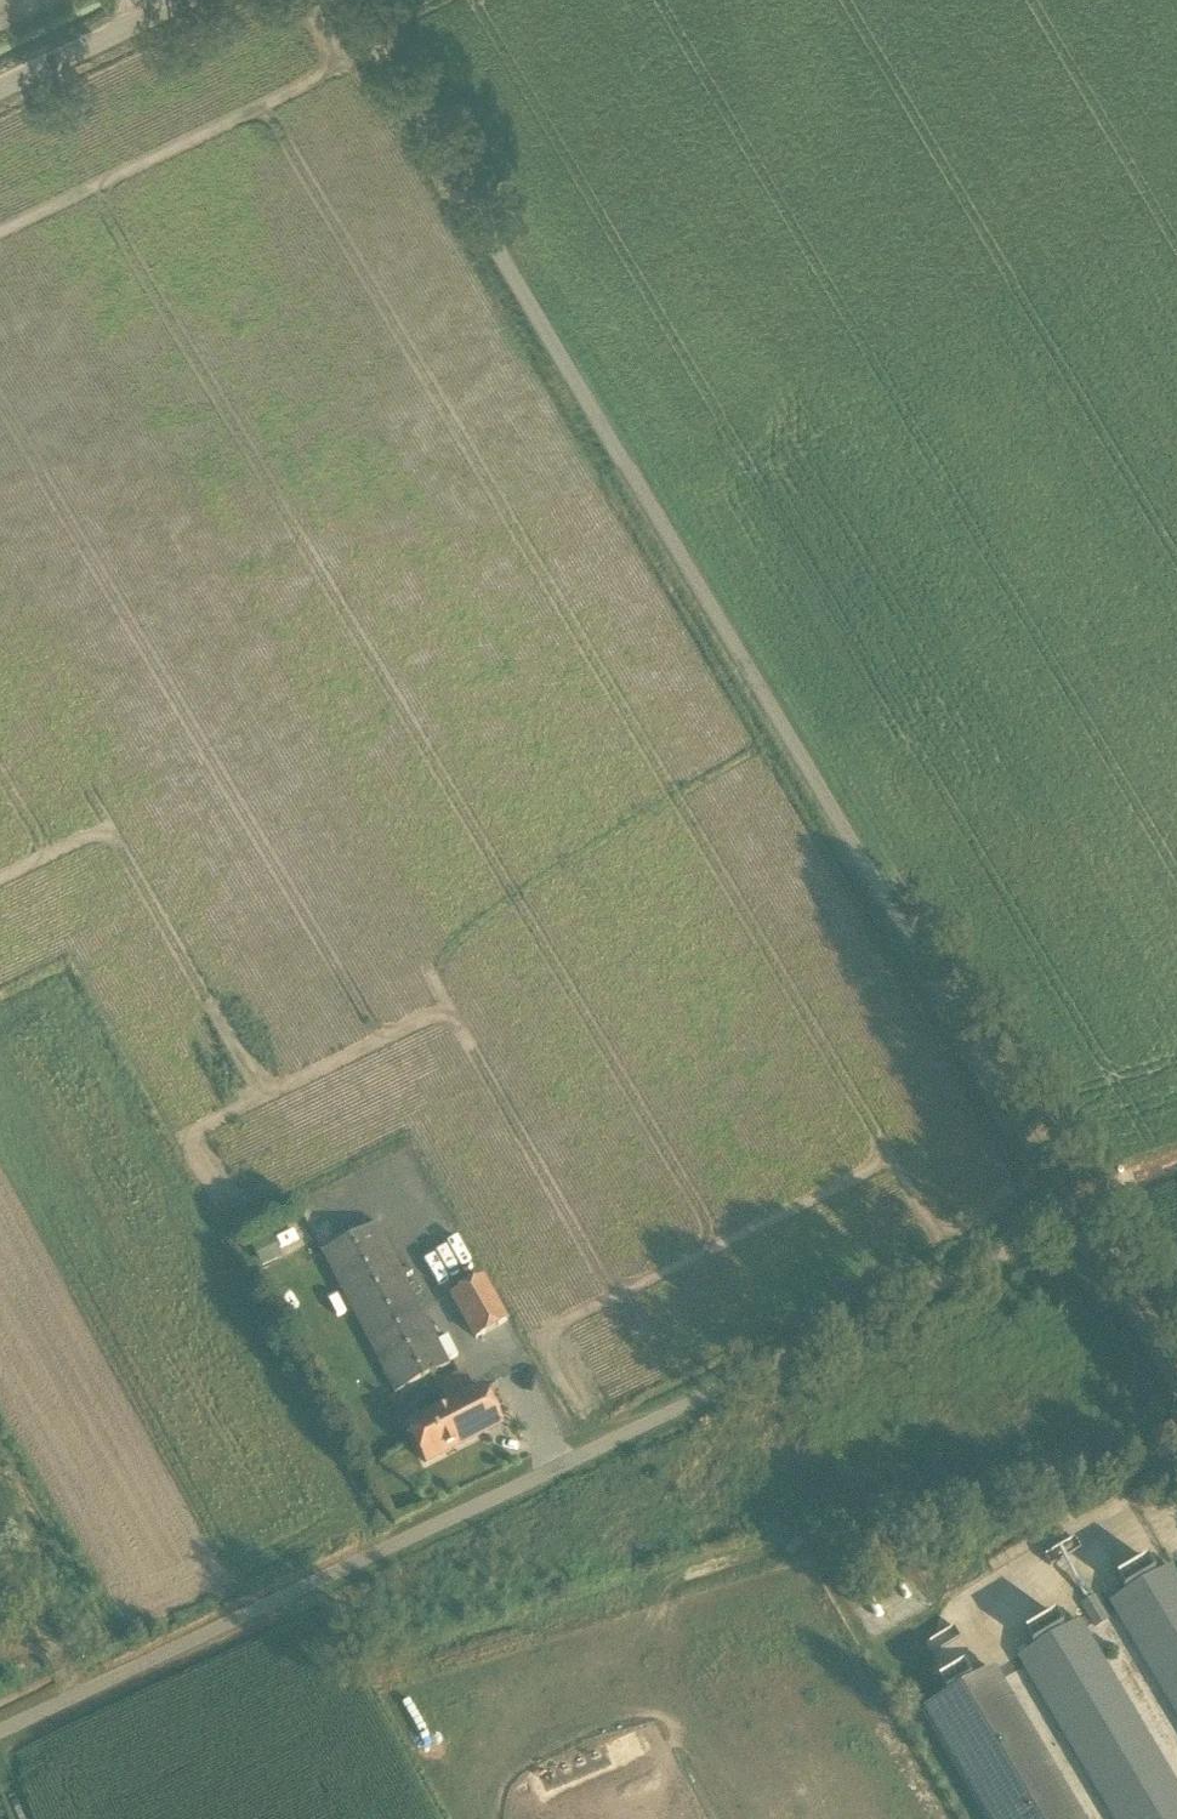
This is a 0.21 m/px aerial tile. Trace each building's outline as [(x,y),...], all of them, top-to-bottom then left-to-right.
[(450,1364),(377,1224),(323,1253),(397,1392),(450,1364)] [(451,1296),(477,1342),(509,1324),(484,1278),(451,1296)] [(502,1425),(482,1386),(406,1424),(426,1464),(502,1425)] [(1176,1719),(1176,1581),(1169,1568),(1108,1604),(1176,1719)] [(1109,1621),(1094,1595),(1081,1603),(1096,1629),(1109,1621)] [(1081,1620),(1017,1658),(1112,1818),(1176,1818),(1176,1782),(1081,1620)] [(997,1669),(925,1713),(988,1818),(1086,1818),(997,1669)]
